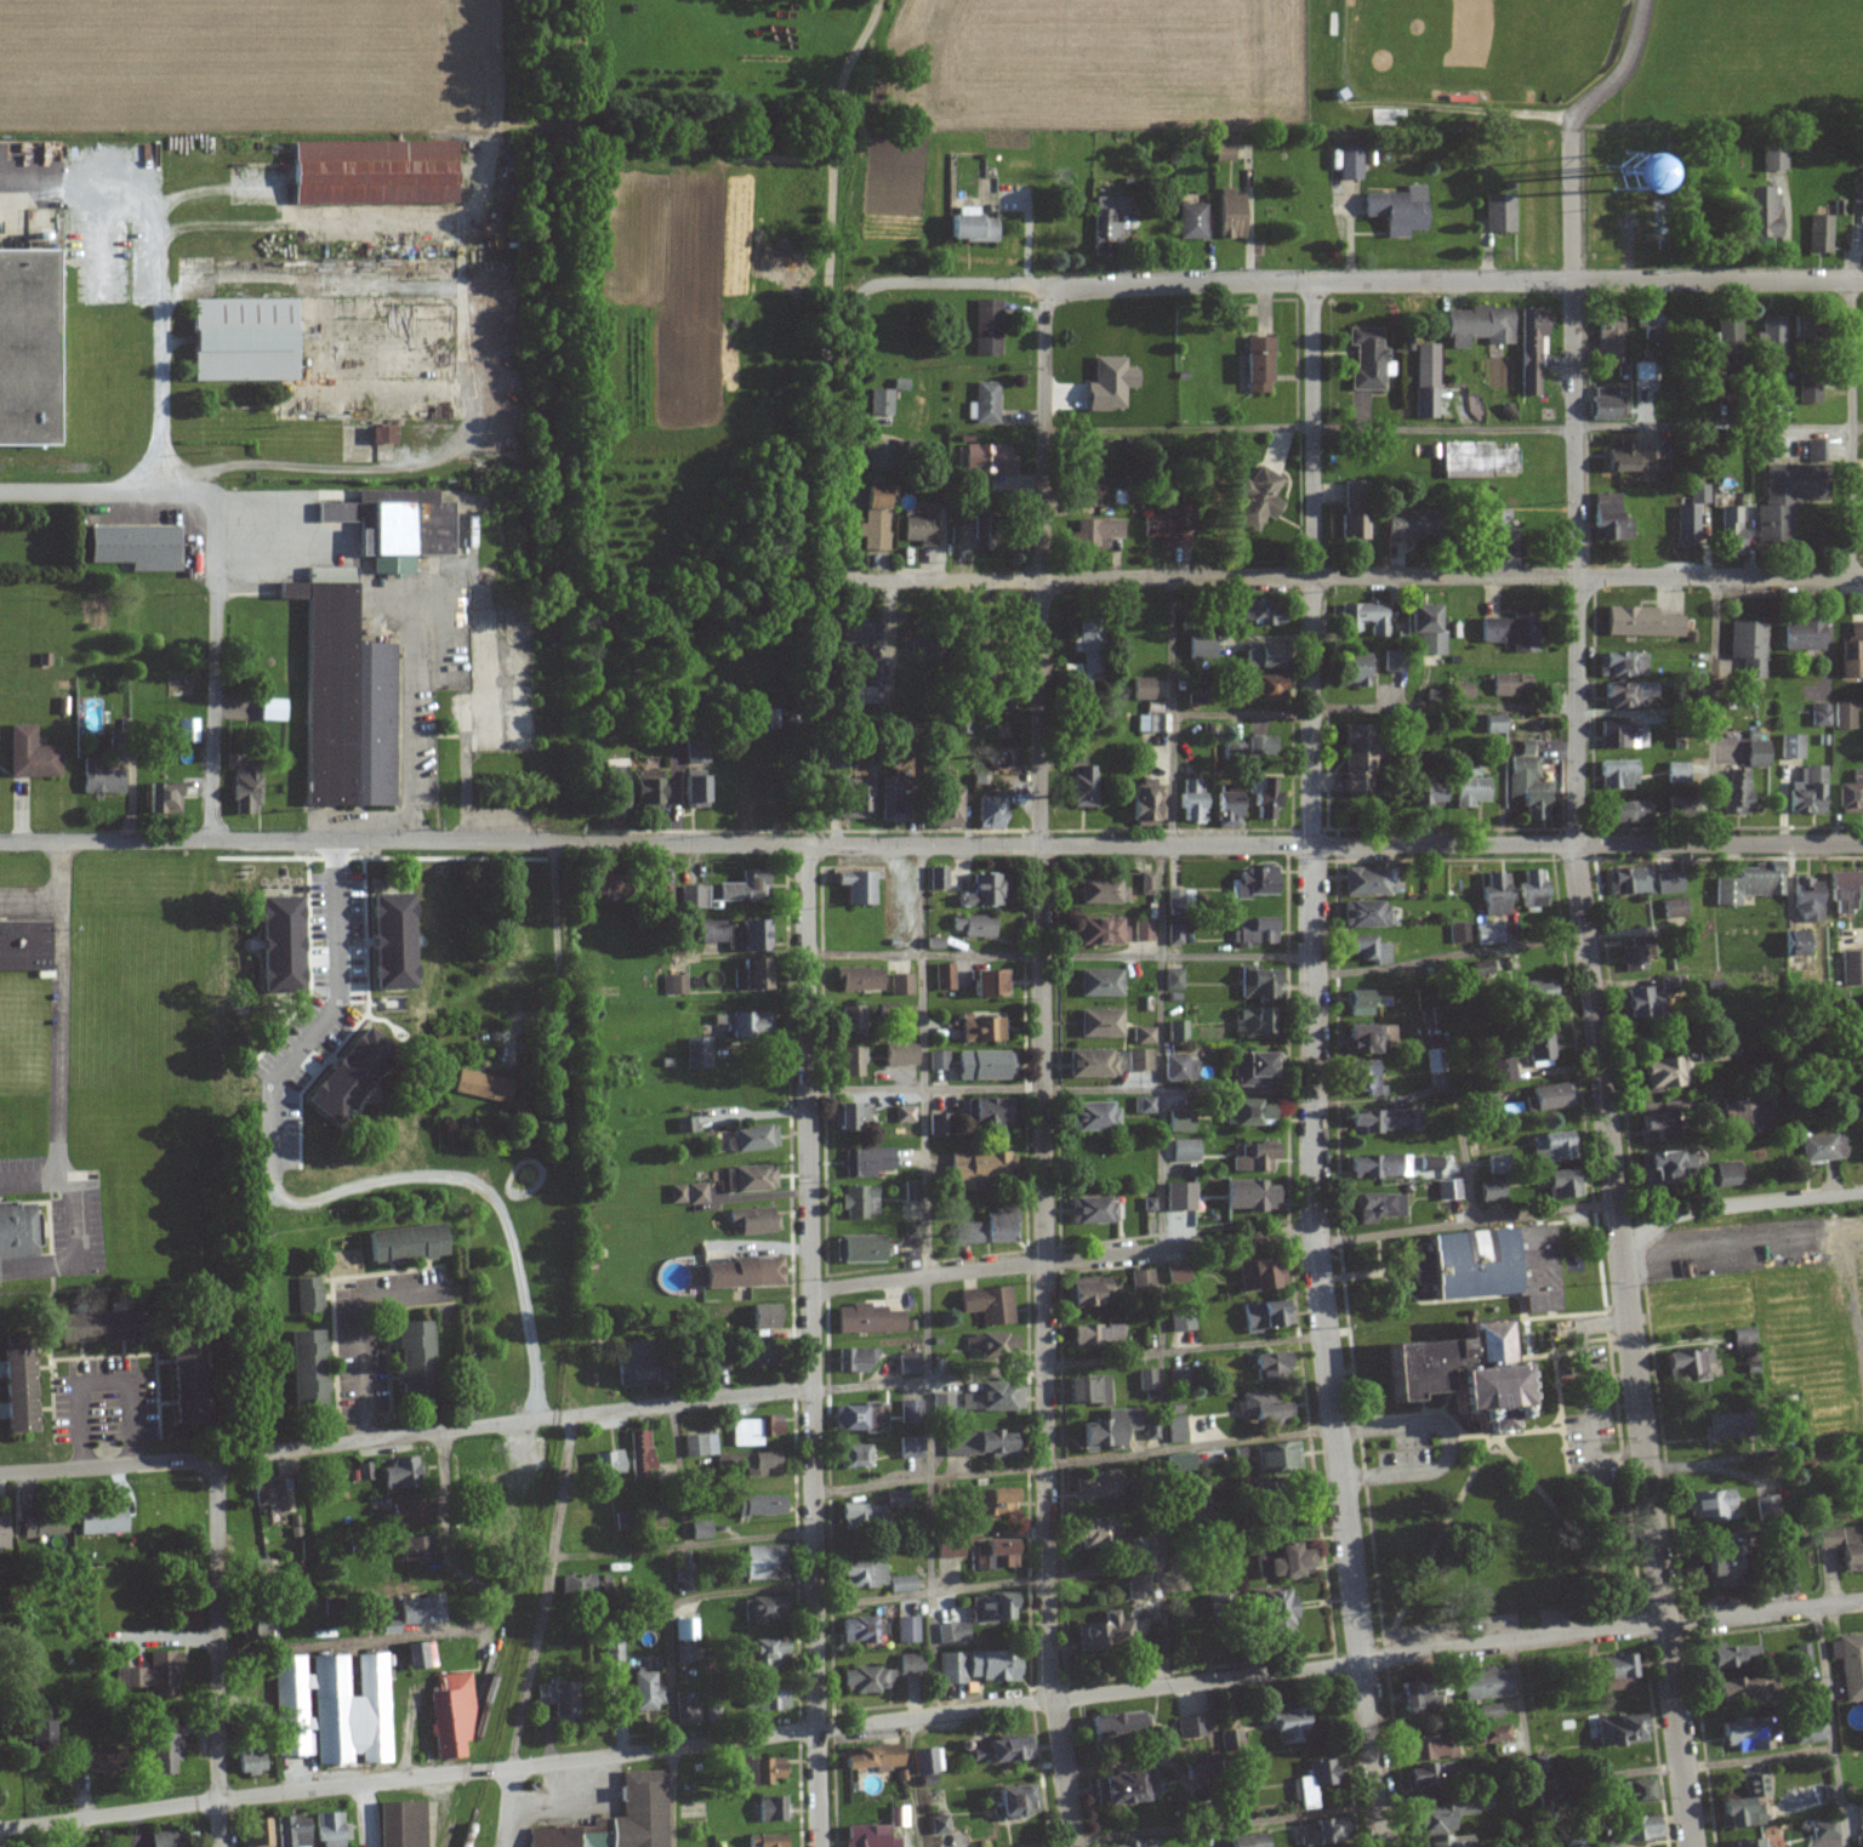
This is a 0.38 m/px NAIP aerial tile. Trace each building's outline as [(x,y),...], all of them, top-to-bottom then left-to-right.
[(288,205),(450,203),(450,141),(287,143),(288,205)] [(1786,171),(1786,142),(1763,142),(1763,171),(1786,171)] [(1235,143),(1215,143),(1215,162),(1235,161),(1235,143)] [(1339,146),(1340,180),(1363,179),(1362,146),(1339,146)] [(1385,239),(1409,238),(1408,231),(1425,231),(1424,186),(1406,186),(1406,192),(1363,194),(1364,217),(1385,217),(1385,239)] [(1753,237),(1779,237),(1779,187),(1752,187),(1753,237)] [(1235,189),(1219,189),(1220,238),(1246,238),(1246,195),(1235,195),(1235,189)] [(1486,195),(1486,232),(1514,232),(1514,195),(1486,195)] [(1180,239),(1207,240),(1208,204),(1181,204),(1180,239)] [(997,240),(997,219),(978,219),(978,208),(958,208),(958,215),(947,215),(947,242),(997,240)] [(1808,252),(1831,252),(1832,215),(1809,215),(1808,252)] [(65,444),(64,249),(0,249),(0,445),(65,444)] [(188,382),(293,382),(293,299),(188,299),(188,382)] [(976,356),(1000,355),(1000,300),(975,300),(976,356)] [(1512,307),(1471,307),(1471,310),(1448,310),(1448,349),(1468,349),(1468,338),(1488,338),(1488,344),(1512,344),(1512,307)] [(1522,396),(1541,395),(1540,338),(1547,338),(1546,308),(1520,309),(1522,396)] [(1622,317),(1599,316),(1597,358),(1621,358),(1622,317)] [(1784,316),(1760,316),(1760,352),(1785,351),(1784,316)] [(1740,319),(1718,318),(1717,347),(1739,347),(1740,319)] [(1351,391),(1384,391),(1384,327),(1348,328),(1349,346),(1356,346),(1357,367),(1351,367),(1351,391)] [(1273,336),(1243,337),(1245,393),(1268,393),(1267,355),(1273,354),(1273,336)] [(1439,344),(1417,344),(1416,419),(1438,419),(1439,344)] [(1126,358),(1094,358),(1094,383),(1086,383),(1086,411),(1125,411),(1125,388),(1139,388),(1139,369),(1126,369),(1126,358)] [(1654,363),(1636,362),(1635,380),(1653,380),(1654,363)] [(1000,382),(976,382),(975,425),(999,425),(1000,382)] [(1820,403),(1819,383),(1798,383),(1799,404),(1820,403)] [(1592,420),(1625,419),(1624,387),(1591,388),(1592,420)] [(894,390),(870,389),(870,418),(892,419),(894,390)] [(391,427),(368,427),(368,445),(390,445),(391,427)] [(1774,463),(1773,437),(1756,438),(1757,463),(1774,463)] [(1606,471),(1659,473),(1659,452),(1633,451),(1633,439),(1618,438),(1618,450),(1606,450),(1606,471)] [(1825,440),(1808,440),(1808,463),(1825,463),(1825,440)] [(1443,479),(1494,478),(1494,474),(1519,473),(1518,449),(1492,449),(1492,442),(1443,443),(1443,479)] [(861,470),(887,471),(888,444),(862,444),(861,470)] [(1010,456),(1010,446),(966,444),(965,473),(1015,475),(1016,456),(1010,456)] [(1283,479),(1256,464),(1239,494),(1244,497),(1232,518),(1261,535),(1280,502),(1272,497),(1283,479)] [(1756,541),(1793,541),(1793,500),(1810,500),(1810,464),(1764,464),(1764,505),(1756,505),(1756,541)] [(1106,485),(1076,484),(1075,506),(1100,507),(1100,496),(1105,496),(1106,485)] [(1675,506),(1675,547),(1696,547),(1695,505),(1708,505),(1708,485),(1689,485),(1689,506),(1675,506)] [(864,524),(859,524),(859,537),(865,537),(865,551),(888,551),(890,486),(865,486),(864,524)] [(456,556),(456,503),(434,503),(434,491),(421,492),(421,503),(358,503),(358,504),(315,504),(315,523),(364,523),(364,530),(353,530),(353,548),(365,548),(365,556),(371,556),(371,574),(411,574),(411,556),(456,556)] [(1618,493),(1593,494),(1594,541),(1631,540),(1631,521),(1618,521),(1618,493)] [(905,511),(904,543),(936,544),(937,505),(916,505),(915,511),(905,511)] [(1192,506),(1165,505),(1164,517),(1150,517),(1150,534),(1166,535),(1166,542),(1191,543),(1192,506)] [(1386,540),(1433,541),(1433,512),(1407,512),(1407,505),(1387,505),(1386,540)] [(1722,556),(1742,556),(1743,507),(1722,507),(1722,556)] [(1512,510),(1487,510),(1486,543),(1511,543),(1512,510)] [(1365,540),(1365,515),(1340,514),(1339,540),(1365,540)] [(988,549),(987,516),(974,517),(974,549),(988,549)] [(1123,539),(1122,519),(1076,520),(1076,548),(1100,547),(1100,539),(1123,539)] [(128,572),(178,573),(179,527),(85,526),(85,563),(128,563),(128,572)] [(966,527),(954,526),(953,544),(965,545),(966,527)] [(303,807),(348,806),(348,782),(359,782),(359,767),(391,767),(391,644),(352,644),(352,624),(356,624),(356,568),(304,568),(304,583),(275,584),(275,600),(303,600),(303,807)] [(1278,625),(1278,616),(1270,616),(1271,600),(1242,599),(1241,624),(1278,625)] [(1340,604),(1341,632),(1369,631),(1369,637),(1388,636),(1387,603),(1340,604)] [(1446,632),(1438,631),(1439,606),(1408,605),(1408,634),(1419,634),(1419,655),(1446,656),(1446,632)] [(1655,608),(1605,607),(1605,636),(1681,637),(1682,616),(1655,616),(1655,608)] [(1480,643),(1511,643),(1511,653),(1536,652),(1535,612),(1511,613),(1511,618),(1480,619),(1480,643)] [(879,644),(879,620),(841,619),(840,644),(879,644)] [(1765,623),(1729,622),(1729,659),(1742,659),(1742,679),(1764,679),(1765,623)] [(1849,622),(1848,641),(1840,641),(1840,677),(1862,678),(1862,622),(1849,622)] [(1783,623),(1783,651),(1821,651),(1821,624),(1783,623)] [(1067,665),(1067,682),(1083,681),(1083,677),(1102,677),(1101,625),(1079,625),(1079,637),(1074,637),(1074,653),(1083,653),(1083,665),(1067,665)] [(1187,660),(1214,659),(1213,637),(1187,638),(1187,660)] [(1244,667),(1279,668),(1279,645),(1245,644),(1244,667)] [(1342,682),(1353,683),(1353,688),(1369,688),(1371,654),(1343,653),(1342,682)] [(1597,654),(1597,678),(1646,677),(1645,653),(1597,654)] [(887,666),(869,665),(868,686),(887,686),(887,666)] [(1492,696),(1527,697),(1527,675),(1492,675),(1492,696)] [(1280,702),(1281,678),(1240,676),(1239,701),(1280,702)] [(1154,701),(1154,679),(1133,678),(1133,700),(1154,701)] [(1606,708),(1644,707),(1644,697),(1656,697),(1656,681),(1600,682),(1600,699),(1606,699),(1606,708)] [(1471,698),(1472,684),(1452,684),(1451,697),(1471,698)] [(287,700),(258,699),(258,722),(287,722),(287,700)] [(1171,714),(1164,714),(1165,703),(1147,702),(1147,716),(1139,715),(1138,732),(1170,733),(1171,714)] [(1835,729),(1856,729),(1856,704),(1835,703),(1835,729)] [(1829,704),(1812,705),(1812,727),(1830,727),(1829,704)] [(759,729),(778,729),(778,710),(759,709),(759,729)] [(1506,734),(1506,715),(1482,715),(1482,733),(1506,734)] [(194,719),(175,720),(176,744),(195,743),(194,719)] [(1599,749),(1647,748),(1646,723),(1598,724),(1599,749)] [(1372,794),(1372,746),(1366,746),(1366,725),(1343,725),(1342,794),(1372,794)] [(59,778),(59,747),(33,747),(33,726),(8,726),(7,777),(59,778)] [(1780,759),(1803,760),(1803,735),(1781,735),(1780,759)] [(1250,755),(1277,756),(1277,737),(1251,737),(1250,755)] [(1746,768),(1767,768),(1767,741),(1746,740),(1746,768)] [(1245,745),(1231,745),(1231,761),(1245,761),(1245,745)] [(1096,807),(1095,766),(1085,766),(1085,754),(1071,754),(1072,808),(1096,807)] [(1509,757),(1510,801),(1520,800),(1520,820),(1546,819),(1545,793),(1550,793),(1550,781),(1540,781),(1539,756),(1509,757)] [(82,795),(123,794),(123,770),(98,771),(97,758),(81,759),(82,795)] [(607,799),(621,799),(621,809),(628,809),(627,759),(606,760),(607,799)] [(1634,761),(1598,762),(1599,790),(1635,789),(1634,761)] [(1689,763),(1666,763),(1667,783),(1689,783),(1689,763)] [(1454,809),(1471,808),(1471,802),(1490,802),(1489,778),(1477,778),(1477,766),(1453,766),(1454,809)] [(1826,767),(1800,767),(1800,782),(1789,782),(1788,814),(1825,815),(1826,767)] [(253,815),(253,806),(258,806),(257,768),(230,769),(231,816),(253,815)] [(1837,812),(1862,812),(1862,769),(1852,769),(1852,784),(1837,784),(1837,812)] [(1721,780),(1720,814),(1747,814),(1748,770),(1729,770),(1729,780),(1721,780)] [(664,810),(662,774),(637,775),(639,811),(664,810)] [(705,807),(704,776),(681,777),(682,807),(705,807)] [(1423,803),(1437,803),(1437,784),(1425,784),(1425,777),(1407,777),(1407,809),(1423,809),(1423,803)] [(902,822),(902,778),(881,778),(881,823),(902,822)] [(1269,821),(1269,809),(1272,809),(1273,779),(1251,778),(1249,820),(1269,821)] [(873,780),(842,779),(841,819),(872,820),(873,780)] [(956,780),(935,780),(934,829),(962,829),(963,789),(956,789),(956,780)] [(1205,781),(1183,780),(1183,794),(1178,794),(1178,822),(1204,822),(1205,781)] [(1162,823),(1160,781),(1129,783),(1131,825),(1162,823)] [(144,784),(145,814),(179,813),(178,783),(144,784)] [(976,795),(977,830),(1003,829),(1002,804),(1008,803),(1008,794),(976,795)] [(1215,828),(1238,829),(1240,796),(1216,795),(1215,828)] [(1601,823),(1652,822),(1652,802),(1600,803),(1601,823)] [(1739,895),(1782,896),(1783,862),(1767,861),(1767,865),(1754,864),(1754,869),(1737,868),(1737,879),(1715,878),(1714,906),(1739,907),(1739,895)] [(947,890),(947,868),(930,868),(930,890),(947,890)] [(1652,868),(1608,870),(1609,895),(1653,893),(1652,868)] [(1274,895),(1275,869),(1238,869),(1238,881),(1231,881),(1230,900),(1249,900),(1249,895),(1274,895)] [(1343,896),(1395,895),(1395,869),(1343,869),(1343,896)] [(609,870),(589,870),(589,895),(609,894),(609,870)] [(1545,911),(1544,870),(1522,870),(1522,884),(1517,884),(1518,911),(1545,911)] [(716,884),(716,902),(764,902),(765,872),(740,872),(740,884),(716,884)] [(872,907),(873,873),(834,872),(834,886),(844,886),(844,906),(872,907)] [(1680,872),(1655,873),(1655,894),(1681,894),(1680,872)] [(1829,873),(1829,903),(1835,903),(1836,915),(1857,914),(1856,872),(1829,873)] [(1155,873),(1141,873),(1142,896),(1155,896),(1155,873)] [(1485,874),(1485,887),(1481,887),(1482,917),(1509,915),(1508,873),(1485,874)] [(971,895),(956,895),(957,908),(1008,906),(1007,875),(970,876),(971,895)] [(1080,905),(1127,904),(1126,888),(1120,888),(1120,879),(1079,880),(1080,905)] [(1821,922),(1822,880),(1795,879),(1794,921),(1821,922)] [(703,908),(704,885),(654,885),(654,908),(703,908)] [(405,991),(406,895),(367,895),(366,991),(405,991)] [(296,898),(256,898),(256,992),(296,992),(296,898)] [(1686,918),(1686,899),(1663,900),(1664,919),(1686,918)] [(1385,901),(1342,902),(1342,928),(1386,928),(1385,901)] [(963,939),(993,938),(992,916),(951,917),(952,931),(963,931),(963,939)] [(1079,946),(1127,946),(1128,927),(1121,927),(1121,919),(1079,918),(1079,946)] [(1275,918),(1238,919),(1239,930),(1233,930),(1234,945),(1276,944),(1275,918)] [(738,922),(739,942),(728,942),(728,953),(768,952),(768,921),(738,922)] [(49,971),(49,922),(0,922),(0,971),(49,971)] [(724,922),(701,922),(701,943),(725,943),(724,922)] [(1152,942),(1152,922),(1135,922),(1135,942),(1152,942)] [(1505,943),(1502,922),(1474,926),(1477,947),(1505,943)] [(1469,923),(1450,923),(1451,943),(1469,943),(1469,923)] [(1168,946),(1181,946),(1182,925),(1168,924),(1168,946)] [(1784,933),(1784,956),(1812,956),(1811,932),(1784,933)] [(1391,944),(1375,944),(1375,937),(1348,938),(1348,953),(1360,953),(1360,962),(1372,962),(1372,965),(1391,965),(1391,944)] [(1631,946),(1622,948),(1625,973),(1648,970),(1643,938),(1630,939),(1631,946)] [(1862,985),(1862,951),(1841,952),(1842,986),(1862,985)] [(769,990),(768,960),(740,961),(740,970),(732,970),(733,992),(769,990)] [(936,991),(955,991),(954,964),(935,965),(936,991)] [(1240,965),(1240,1000),(1272,1001),(1273,970),(1260,970),(1260,965),(1240,965)] [(880,968),(838,969),(839,993),(881,992),(880,968)] [(1079,998),(1122,998),(1121,970),(1079,970),(1079,998)] [(1183,970),(1165,970),(1166,991),(1183,990),(1183,970)] [(972,998),(1009,997),(1008,971),(971,972),(972,998)] [(912,974),(890,975),(890,996),(913,995),(912,974)] [(686,996),(686,975),(663,976),(663,996),(686,996)] [(1559,1001),(1558,980),(1523,981),(1524,1003),(1559,1001)] [(1619,991),(1620,1021),(1663,1019),(1662,990),(1619,991)] [(1348,1015),(1372,1016),(1372,1006),(1380,1007),(1381,992),(1348,992),(1348,1015)] [(863,1008),(841,1007),(840,1035),(863,1036),(863,1008)] [(1439,1026),(1437,1008),(1420,1009),(1422,1028),(1439,1026)] [(1271,1038),(1272,1010),(1236,1009),(1235,1037),(1271,1038)] [(1079,1039),(1122,1038),(1121,1010),(1079,1011),(1079,1039)] [(771,1038),(771,1013),(715,1015),(715,1031),(730,1030),(730,1039),(771,1038)] [(1003,1016),(961,1018),(962,1043),(1003,1042),(1003,1016)] [(1169,1044),(1187,1043),(1187,1022),(1168,1023),(1169,1044)] [(1343,1025),(1342,1055),(1376,1055),(1376,1045),(1396,1046),(1396,1026),(1343,1025)] [(390,1050),(362,1027),(300,1102),(310,1110),(315,1105),(333,1120),(390,1050)] [(1134,1044),(1154,1045),(1155,1028),(1134,1028),(1134,1044)] [(1552,1067),(1550,1035),(1528,1035),(1529,1068),(1552,1067)] [(709,1038),(685,1039),(685,1070),(710,1069),(709,1038)] [(917,1066),(916,1043),(885,1044),(886,1067),(917,1066)] [(859,1078),(859,1049),(840,1048),(840,1078),(859,1078)] [(1116,1050),(1067,1051),(1068,1079),(1116,1078),(1116,1050)] [(1128,1072),(1154,1071),(1153,1050),(1128,1050),(1128,1072)] [(930,1071),(949,1070),(948,1051),(929,1051),(930,1071)] [(957,1052),(957,1081),(1016,1080),(1016,1051),(957,1052)] [(1270,1056),(1234,1055),(1233,1086),(1270,1087),(1270,1056)] [(1165,1082),(1200,1081),(1199,1061),(1189,1061),(1189,1056),(1164,1057),(1165,1082)] [(1494,1059),(1496,1083),(1515,1082),(1513,1057),(1494,1059)] [(1384,1097),(1385,1086),(1375,1086),(1376,1062),(1345,1061),(1344,1091),(1365,1092),(1365,1096),(1384,1097)] [(1638,1088),(1687,1088),(1687,1061),(1638,1061),(1638,1088)] [(455,1092),(508,1105),(514,1082),(461,1069),(455,1092)] [(1525,1089),(1529,1112),(1573,1106),(1570,1083),(1525,1089)] [(1475,1092),(1476,1111),(1498,1110),(1497,1091),(1475,1092)] [(1722,1096),(1723,1124),(1746,1123),(1745,1095),(1722,1096)] [(1135,1098),(1135,1115),(1156,1114),(1155,1097),(1135,1098)] [(969,1128),(1014,1127),(1014,1099),(969,1100),(969,1128)] [(1225,1126),(1271,1127),(1272,1101),(1225,1100),(1225,1126)] [(1070,1104),(1071,1132),(1120,1131),(1119,1111),(1113,1111),(1113,1103),(1070,1104)] [(867,1104),(833,1105),(834,1131),(868,1131),(867,1104)] [(1421,1112),(1403,1111),(1403,1106),(1391,1106),(1391,1112),(1348,1112),(1348,1132),(1420,1133),(1421,1112)] [(914,1107),(895,1107),(896,1124),(914,1124),(914,1107)] [(1169,1133),(1195,1133),(1195,1111),(1169,1111),(1169,1133)] [(1637,1117),(1642,1145),(1679,1139),(1674,1111),(1637,1117)] [(945,1136),(945,1115),(930,1115),(930,1136),(945,1136)] [(696,1133),(695,1118),(676,1119),(678,1135),(696,1133)] [(776,1127),(728,1129),(728,1152),(777,1151),(776,1127)] [(1569,1160),(1568,1134),(1531,1135),(1532,1162),(1569,1160)] [(1844,1160),(1843,1136),(1802,1137),(1802,1162),(1844,1160)] [(1200,1140),(1173,1140),(1173,1162),(1201,1162),(1200,1140)] [(1232,1157),(1233,1174),(1273,1172),(1272,1143),(1241,1144),(1241,1157),(1232,1157)] [(873,1179),(873,1171),(894,1171),(894,1150),(844,1149),(844,1178),(873,1179)] [(1639,1154),(1640,1171),(1650,1170),(1651,1183),(1678,1181),(1677,1152),(1639,1154)] [(951,1154),(951,1192),(982,1191),(982,1184),(1015,1183),(1015,1153),(951,1154)] [(1349,1156),(1349,1178),(1411,1179),(1411,1157),(1349,1156)] [(1506,1175),(1507,1157),(1488,1156),(1487,1175),(1506,1175)] [(1715,1164),(1716,1187),(1739,1186),(1738,1163),(1715,1164)] [(726,1194),(767,1192),(766,1166),(725,1168),(726,1194)] [(1580,1182),(1573,1183),(1572,1171),(1534,1174),(1536,1189),(1546,1188),(1547,1201),(1581,1198),(1580,1182)] [(1447,1198),(1462,1198),(1462,1177),(1447,1177),(1447,1198)] [(1266,1181),(1225,1180),(1224,1210),(1279,1211),(1280,1186),(1266,1186),(1266,1181)] [(1480,1203),(1503,1201),(1501,1181),(1477,1184),(1480,1203)] [(906,1199),(917,1199),(917,1189),(912,1189),(912,1183),(906,1183),(906,1199)] [(1194,1183),(1166,1184),(1167,1212),(1194,1212),(1194,1183)] [(669,1186),(670,1206),(706,1205),(706,1185),(669,1186)] [(843,1219),(877,1218),(877,1187),(843,1188),(843,1219)] [(1404,1220),(1403,1194),(1355,1195),(1356,1221),(1404,1220)] [(1116,1198),(1071,1198),(1071,1224),(1116,1224),(1116,1198)] [(33,1204),(0,1205),(0,1259),(35,1258),(33,1204)] [(771,1209),(727,1209),(727,1228),(737,1228),(738,1235),(778,1234),(777,1217),(771,1217),(771,1209)] [(954,1244),(1019,1244),(1019,1230),(1015,1230),(1015,1211),(985,1211),(985,1223),(954,1223),(954,1244)] [(1426,1303),(1522,1296),(1523,1315),(1556,1313),(1551,1227),(1420,1236),(1421,1254),(1408,1254),(1410,1285),(1425,1284),(1426,1303)] [(364,1231),(366,1263),(447,1259),(445,1230),(435,1230),(435,1228),(364,1231)] [(882,1263),(882,1255),(885,1255),(885,1236),(834,1237),(835,1263),(882,1263)] [(697,1291),(780,1288),(779,1258),(726,1260),(726,1265),(696,1266),(697,1291)] [(1282,1289),(1280,1259),(1237,1262),(1239,1292),(1282,1289)] [(1184,1264),(1159,1268),(1163,1287),(1187,1284),(1184,1264)] [(1069,1309),(1111,1304),(1110,1296),(1155,1291),(1152,1271),(1066,1281),(1069,1309)] [(320,1278),(296,1279),(298,1314),(321,1314),(320,1278)] [(982,1326),(1013,1325),(1012,1288),(964,1290),(965,1313),(981,1313),(982,1326)] [(1242,1305),(1245,1333),(1292,1327),(1290,1312),(1284,1312),(1283,1301),(1242,1305)] [(905,1332),(904,1311),(885,1311),(885,1305),(836,1306),(836,1334),(905,1332)] [(776,1306),(749,1306),(749,1331),(776,1331),(776,1306)] [(1194,1331),(1192,1309),(1170,1310),(1171,1332),(1194,1331)] [(123,1343),(123,1314),(54,1316),(54,1344),(123,1343)] [(1380,1347),(1384,1406),(1406,1404),(1406,1397),(1437,1395),(1435,1374),(1445,1374),(1448,1424),(1466,1423),(1466,1437),(1501,1435),(1499,1412),(1516,1411),(1513,1366),(1499,1367),(1495,1322),(1453,1324),(1455,1342),(1380,1347)] [(426,1323),(392,1324),(394,1395),(428,1394),(426,1323)] [(1071,1347),(1123,1349),(1124,1326),(1072,1325),(1071,1347)] [(1733,1330),(1736,1354),(1756,1352),(1754,1328),(1733,1330)] [(287,1333),(290,1409),(322,1407),(320,1332),(287,1333)] [(1015,1359),(1014,1334),(967,1335),(968,1361),(1015,1359)] [(741,1369),(769,1368),(768,1344),(755,1345),(755,1339),(740,1340),(741,1369)] [(195,1342),(167,1342),(168,1428),(195,1428),(194,1397),(196,1397),(195,1342)] [(641,1343),(612,1345),(615,1388),(650,1384),(649,1369),(643,1370),(641,1343)] [(838,1374),(876,1372),(876,1349),(837,1350),(838,1374)] [(1708,1382),(1705,1364),(1713,1363),(1711,1349),(1665,1355),(1669,1381),(1694,1377),(1695,1383),(1708,1382)] [(30,1434),(28,1350),(0,1351),(0,1389),(1,1435),(30,1434)] [(918,1354),(898,1354),(898,1376),(919,1375),(918,1354)] [(1253,1355),(1253,1380),(1289,1379),(1289,1354),(1253,1355)] [(1173,1369),(1175,1388),(1188,1387),(1187,1369),(1173,1369)] [(1139,1392),(1157,1391),(1156,1371),(1139,1371),(1139,1392)] [(1065,1379),(1067,1407),(1111,1404),(1110,1377),(1065,1379)] [(1023,1385),(989,1385),(989,1393),(963,1393),(964,1412),(1024,1410),(1023,1385)] [(954,1414),(953,1393),(934,1394),(935,1415),(954,1414)] [(1284,1428),(1283,1416),(1292,1416),(1291,1403),(1272,1404),(1272,1393),(1242,1394),(1243,1420),(1268,1419),(1268,1429),(1284,1428)] [(902,1425),(922,1424),(922,1399),(901,1400),(902,1425)] [(833,1433),(886,1432),(885,1405),(833,1406),(833,1433)] [(1139,1411),(1105,1411),(1105,1423),(1081,1423),(1081,1450),(1123,1450),(1123,1433),(1139,1433),(1139,1411)] [(1709,1442),(1734,1441),(1732,1415),(1707,1416),(1709,1442)] [(1166,1417),(1168,1444),(1185,1443),(1184,1417),(1166,1417)] [(759,1447),(759,1439),(779,1439),(779,1419),(731,1419),(731,1447),(759,1447)] [(1145,1440),(1157,1440),(1158,1427),(1146,1426),(1145,1440)] [(649,1477),(647,1432),(628,1433),(630,1478),(649,1477)] [(1015,1458),(1016,1433),(945,1432),(945,1457),(1015,1458)] [(686,1457),(717,1457),(717,1435),(685,1435),(686,1457)] [(923,1461),(924,1439),(899,1438),(899,1460),(923,1461)] [(1254,1445),(1255,1472),(1299,1470),(1298,1443),(1254,1445)] [(837,1471),(868,1470),(868,1446),(836,1447),(837,1471)] [(594,1478),(623,1474),(621,1460),(619,1460),(618,1451),(591,1455),(594,1478)] [(746,1470),(746,1478),(765,1477),(765,1471),(777,1471),(776,1452),(735,1454),(736,1471),(746,1470)] [(1168,1456),(1168,1472),(1190,1471),(1189,1455),(1168,1456)] [(392,1460),(392,1467),(381,1467),(382,1492),(416,1490),(415,1459),(392,1460)] [(1076,1500),(1119,1494),(1115,1468),(1072,1475),(1076,1500)] [(470,1472),(473,1515),(501,1512),(499,1470),(470,1472)] [(268,1516),(285,1515),(283,1480),(252,1482),(253,1508),(267,1508),(268,1516)] [(1196,1486),(1197,1503),(1209,1502),(1208,1485),(1196,1486)] [(1692,1518),(1709,1515),(1710,1522),(1737,1517),(1732,1487),(1688,1494),(1692,1518)] [(982,1523),(1000,1522),(999,1512),(1017,1512),(1017,1489),(981,1490),(982,1523)] [(887,1504),(840,1504),(840,1524),(890,1525),(890,1512),(909,1512),(909,1491),(887,1491),(887,1504)] [(1779,1523),(1778,1495),(1755,1496),(1756,1524),(1779,1523)] [(735,1497),(736,1518),(784,1517),(783,1496),(735,1497)] [(1280,1499),(1258,1502),(1261,1520),(1283,1517),(1280,1499)] [(402,1504),(402,1513),(388,1513),(388,1529),(427,1528),(427,1504),(402,1504)] [(79,1534),(125,1533),(124,1508),(78,1510),(79,1534)] [(8,1550),(8,1516),(0,1516),(0,1550),(8,1550)] [(50,1516),(18,1516),(19,1541),(51,1540),(50,1516)] [(1118,1546),(1119,1520),(1079,1518),(1078,1545),(1118,1546)] [(710,1540),(710,1524),(690,1523),(689,1540),(710,1540)] [(1840,1547),(1841,1565),(1862,1563),(1862,1526),(1818,1530),(1820,1549),(1840,1547)] [(1717,1537),(1718,1552),(1703,1553),(1705,1578),(1711,1577),(1711,1587),(1740,1585),(1737,1536),(1717,1537)] [(963,1558),(963,1538),(937,1537),(937,1557),(963,1558)] [(396,1555),(402,1554),(402,1564),(431,1563),(430,1538),(395,1540),(396,1555)] [(1305,1548),(1293,1550),(1292,1542),(1273,1543),(1275,1558),(1258,1559),(1260,1578),(1295,1575),(1294,1572),(1307,1571),(1305,1548)] [(784,1580),(785,1545),(743,1545),(743,1579),(784,1580)] [(977,1568),(1014,1568),(1014,1547),(977,1547),(977,1568)] [(692,1583),(690,1552),(679,1552),(680,1564),(674,1564),(674,1584),(692,1583)] [(886,1563),(863,1563),(863,1568),(839,1568),(839,1578),(844,1578),(844,1587),(886,1587),(886,1563)] [(1773,1594),(1784,1595),(1785,1568),(1774,1568),(1773,1594)] [(1128,1599),(1151,1599),(1150,1575),(1127,1576),(1128,1599)] [(562,1576),(561,1595),(593,1596),(594,1577),(562,1576)] [(915,1591),(915,1576),(888,1577),(888,1592),(915,1591)] [(1257,1590),(1258,1633),(1288,1632),(1287,1589),(1257,1590)] [(1015,1593),(971,1594),(971,1622),(1015,1620),(1015,1593)] [(399,1598),(400,1624),(442,1622),(441,1596),(399,1598)] [(782,1621),(783,1597),(743,1596),(743,1620),(782,1621)] [(169,1628),(194,1628),(194,1601),(168,1602),(169,1628)] [(1078,1651),(1132,1646),(1130,1621),(1117,1622),(1116,1610),(1102,1611),(1103,1621),(1075,1624),(1078,1651)] [(875,1635),(886,1635),(886,1623),(876,1624),(876,1616),(839,1617),(840,1644),(875,1643),(875,1635)] [(920,1643),(919,1616),(897,1617),(897,1643),(920,1643)] [(939,1643),(970,1642),(969,1622),(939,1623),(939,1643)] [(1838,1636),(1845,1702),(1862,1700),(1862,1634),(1838,1636)] [(784,1637),(749,1638),(750,1669),(785,1668),(784,1637)] [(435,1667),(434,1641),(403,1642),(404,1669),(435,1667)] [(1705,1647),(1706,1665),(1760,1663),(1759,1645),(1705,1647)] [(180,1696),(178,1651),(151,1652),(151,1667),(122,1668),(123,1694),(152,1693),(152,1697),(180,1696)] [(939,1652),(940,1683),(968,1683),(968,1680),(1018,1679),(1018,1651),(939,1652)] [(276,1756),(313,1756),(313,1765),(350,1764),(350,1755),(358,1755),(358,1763),(388,1763),(386,1653),(355,1654),(356,1696),(348,1696),(348,1655),(311,1655),(311,1674),(305,1674),(305,1655),(273,1656),(276,1756)] [(923,1655),(900,1655),(899,1676),(922,1676),(923,1655)] [(1635,1689),(1634,1655),(1592,1657),(1593,1681),(1602,1681),(1603,1690),(1635,1689)] [(841,1692),(895,1691),(895,1668),(841,1668),(841,1692)] [(1463,1672),(1464,1699),(1511,1698),(1510,1670),(1463,1672)] [(424,1692),(431,1759),(460,1757),(458,1741),(474,1740),(467,1672),(439,1675),(440,1690),(424,1692)] [(664,1709),(663,1686),(655,1686),(655,1672),(632,1673),(633,1710),(664,1709)] [(1717,1679),(1719,1707),(1758,1705),(1757,1677),(1717,1679)] [(1425,1695),(1422,1678),(1396,1683),(1402,1714),(1438,1706),(1436,1693),(1425,1695)] [(537,1704),(552,1703),(553,1723),(576,1722),(575,1681),(547,1682),(547,1683),(536,1684),(537,1704)] [(788,1709),(788,1689),(745,1690),(745,1710),(788,1709)] [(687,1691),(675,1691),(676,1725),(699,1724),(698,1703),(687,1704),(687,1691)] [(1480,1705),(1481,1719),(1501,1718),(1500,1704),(1480,1705)] [(1283,1744),(1303,1743),(1303,1731),(1309,1730),(1308,1708),(1272,1711),(1273,1733),(1282,1733),(1283,1744)] [(1089,1716),(1090,1738),(1151,1735),(1149,1712),(1089,1716)] [(1645,1714),(1598,1716),(1599,1745),(1646,1744),(1645,1714)] [(1770,1748),(1767,1725),(1761,1726),(1760,1714),(1719,1721),(1723,1746),(1737,1744),(1738,1752),(1770,1748)] [(26,1746),(50,1746),(51,1721),(27,1720),(26,1746)] [(145,1761),(154,1761),(154,1774),(175,1774),(175,1761),(181,1761),(181,1720),(155,1720),(155,1733),(145,1733),(145,1761)] [(1795,1724),(1795,1743),(1827,1742),(1826,1723),(1795,1724)] [(1244,1729),(1220,1731),(1220,1750),(1245,1749),(1244,1729)] [(1031,1736),(983,1739),(984,1763),(1032,1761),(1031,1736)] [(1408,1759),(1443,1759),(1442,1736),(1407,1736),(1408,1759)] [(111,1741),(88,1740),(87,1769),(110,1770),(111,1741)] [(264,1773),(263,1742),(236,1743),(237,1774),(264,1773)] [(852,1747),(852,1754),(839,1755),(840,1769),(875,1767),(875,1773),(887,1772),(887,1767),(901,1766),(900,1744),(852,1747)] [(942,1773),(942,1748),(910,1749),(911,1773),(942,1773)] [(781,1778),(781,1758),(736,1757),(736,1777),(745,1777),(745,1784),(769,1785),(769,1778),(781,1778)] [(1336,1783),(1333,1758),(1307,1761),(1309,1776),(1294,1778),(1297,1810),(1316,1808),(1314,1786),(1336,1783)] [(1406,1765),(1409,1790),(1455,1784),(1452,1760),(1406,1765)] [(662,1770),(618,1772),(620,1817),(590,1818),(590,1826),(525,1829),(526,1846),(665,1846),(662,1770)] [(1157,1799),(1154,1770),(1094,1776),(1097,1805),(1157,1799)] [(1770,1795),(1768,1773),(1743,1776),(1745,1798),(1718,1800),(1720,1828),(1763,1824),(1761,1804),(1751,1805),(1750,1797),(1770,1795)] [(1631,1803),(1657,1802),(1656,1778),(1622,1780),(1623,1794),(1631,1794),(1631,1803)] [(1038,1814),(1035,1784),(991,1788),(994,1818),(1038,1814)] [(1541,1806),(1556,1804),(1554,1790),(1539,1792),(1541,1806)] [(782,1796),(756,1796),(755,1820),(781,1821),(782,1796)] [(377,1846),(424,1846),(423,1801),(376,1802),(377,1846)] [(1457,1836),(1446,1837),(1445,1831),(1454,1830),(1453,1814),(1462,1813),(1461,1804),(1408,1808),(1411,1838),(1423,1837),(1423,1846),(1458,1846),(1457,1836)] [(906,1807),(889,1807),(889,1826),(906,1826),(906,1807)] [(346,1823),(342,1823),(341,1812),(313,1813),(314,1842),(321,1841),(321,1846),(341,1846),(341,1839),(347,1839),(346,1823)] [(304,1815),(275,1816),(277,1846),(306,1846),(304,1815)] [(931,1835),(947,1833),(945,1815),(929,1817),(931,1835)] [(1662,1839),(1661,1815),(1618,1817),(1619,1841),(1662,1839)] [(268,1818),(244,1819),(245,1846),(269,1846),(268,1818)] [(1301,1821),(1302,1845),(1340,1842),(1339,1819),(1301,1821)] [(1812,1824),(1815,1840),(1839,1836),(1836,1819),(1812,1824)] [(844,1826),(844,1846),(898,1846),(897,1838),(883,1838),(883,1825),(844,1826)] [(180,1831),(149,1832),(150,1846),(181,1846),(180,1831)] [(1226,1839),(1227,1846),(1269,1846),(1267,1832),(1226,1839)] [(785,1834),(745,1835),(746,1846),(785,1846),(785,1834)]
